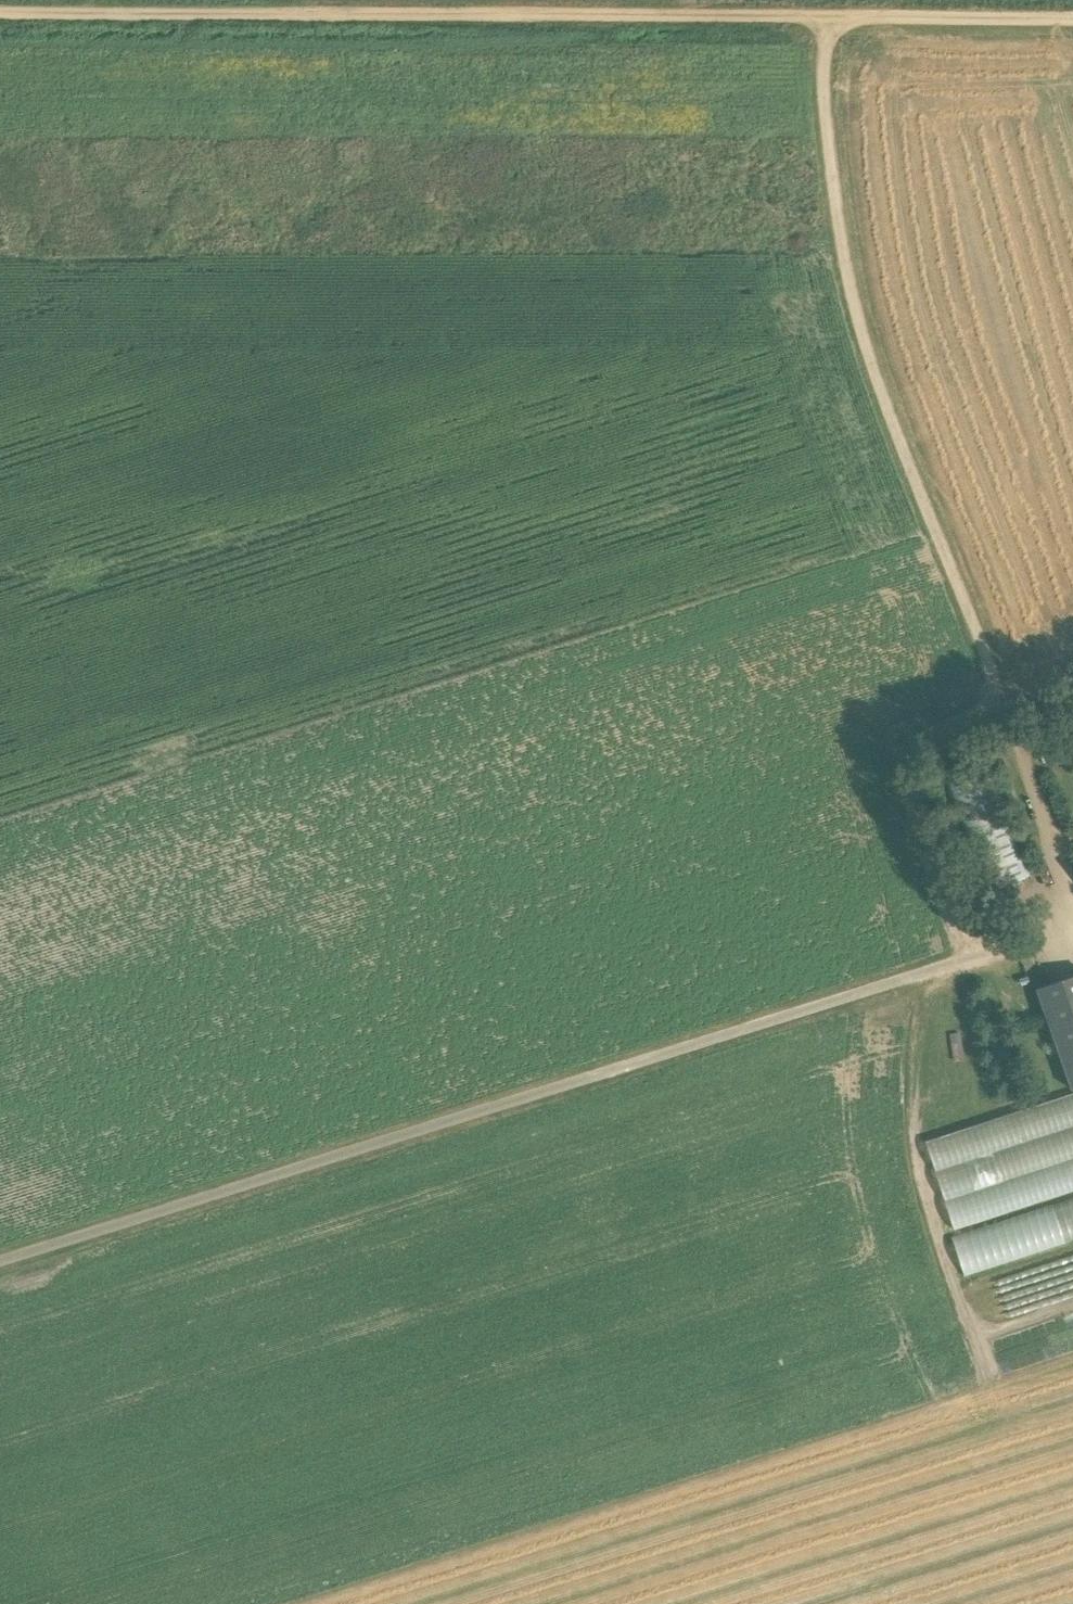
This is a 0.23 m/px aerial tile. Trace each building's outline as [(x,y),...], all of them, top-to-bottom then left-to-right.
[(986,756),(941,774),(986,892),(1032,875),(986,756)] [(1038,989),(1072,1089),(1072,976),(1038,989)] [(1072,1238),(1072,1196),(965,1229),(977,1268),(1072,1238)]
